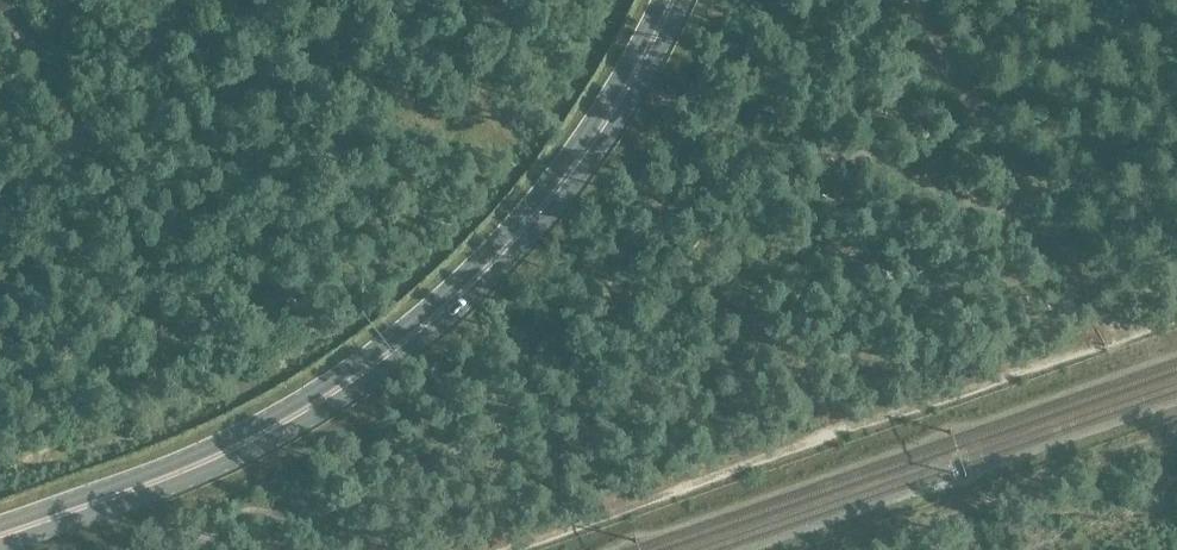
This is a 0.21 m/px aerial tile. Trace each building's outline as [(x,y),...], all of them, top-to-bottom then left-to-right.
[(21,7),(18,0),(0,0),(0,16),(21,7)] [(87,0),(71,0),(69,2),(78,10),(87,0)]
